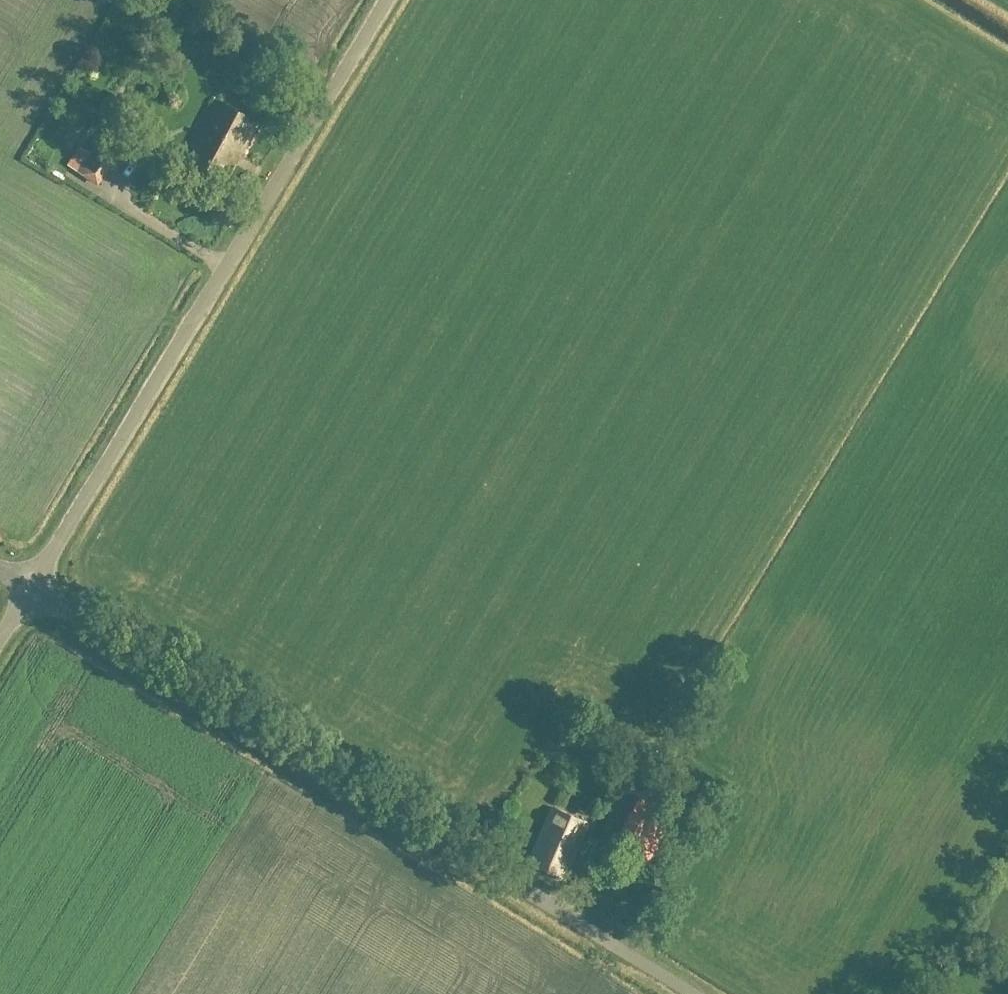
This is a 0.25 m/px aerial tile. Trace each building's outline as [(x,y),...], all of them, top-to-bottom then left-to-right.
[(226,179),(256,122),(216,101),(186,158),(226,179)] [(105,128),(87,155),(107,169),(125,141),(105,128)] [(612,850),(646,868),(674,814),(641,797),(629,814),(612,850)] [(563,879),(586,825),(551,810),(528,864),(563,879)]
